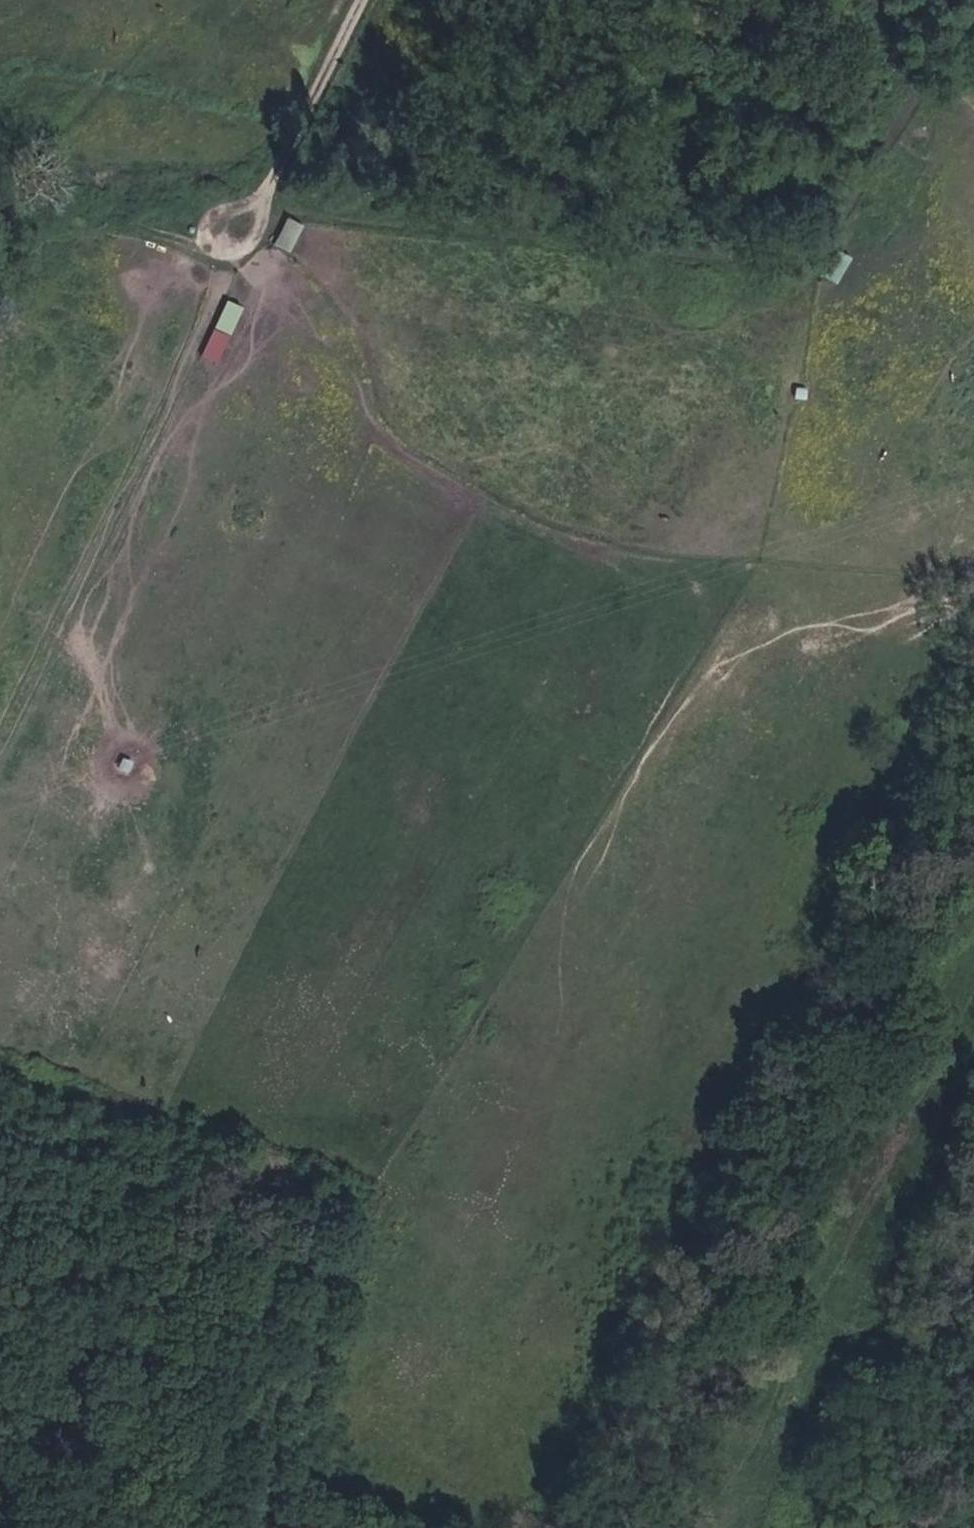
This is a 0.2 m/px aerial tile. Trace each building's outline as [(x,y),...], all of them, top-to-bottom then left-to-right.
[(222,299),(205,354),(221,359),(237,303),(222,299)]
